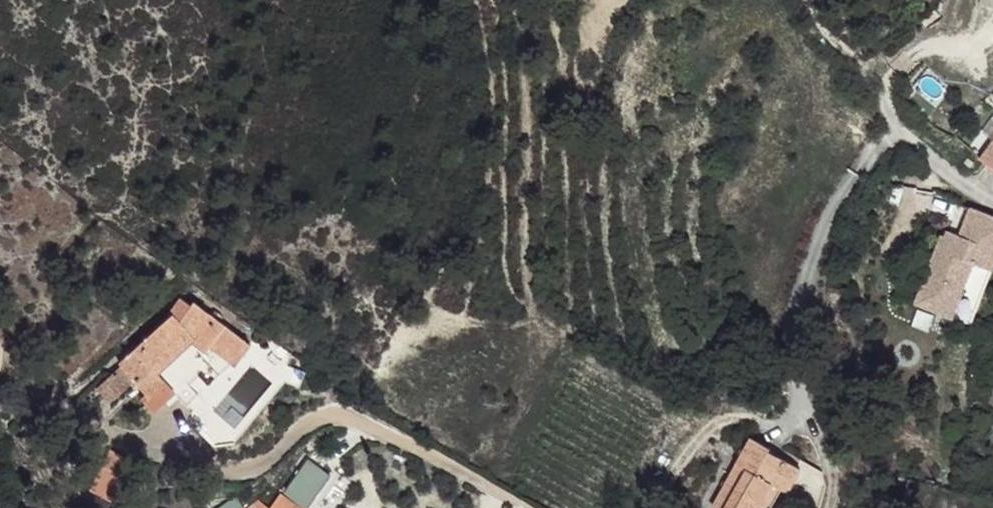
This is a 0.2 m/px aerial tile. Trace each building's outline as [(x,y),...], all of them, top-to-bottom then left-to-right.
[(977,6),(992,10),(992,0),(978,0),(977,6)] [(983,158),(992,165),(992,143),(983,158)] [(975,259),(991,268),(992,264),(992,220),(988,230),(975,259)] [(984,309),(992,310),(992,295),(987,294),(984,309)] [(128,387),(145,405),(165,387),(154,375),(187,351),(197,355),(202,351),(229,366),(244,347),(186,307),(173,325),(164,320),(117,364),(132,383),(128,387)] [(753,443),(744,442),(706,504),(711,507),(737,507),(753,443)] [(737,507),(765,507),(773,494),(782,497),(795,475),(762,455),(764,451),(753,443),(737,507)] [(138,467),(113,452),(104,469),(115,476),(118,471),(131,478),(138,467)] [(325,476),(308,466),(287,496),(284,494),(274,507),(301,507),(314,489),(315,490),(325,476)] [(115,476),(104,469),(91,493),(115,507),(119,501),(124,490),(131,478),(118,471),(115,476)] [(325,476),(315,490),(322,493),(331,480),(325,476)] [(124,490),(119,501),(126,505),(132,494),(124,490)]
